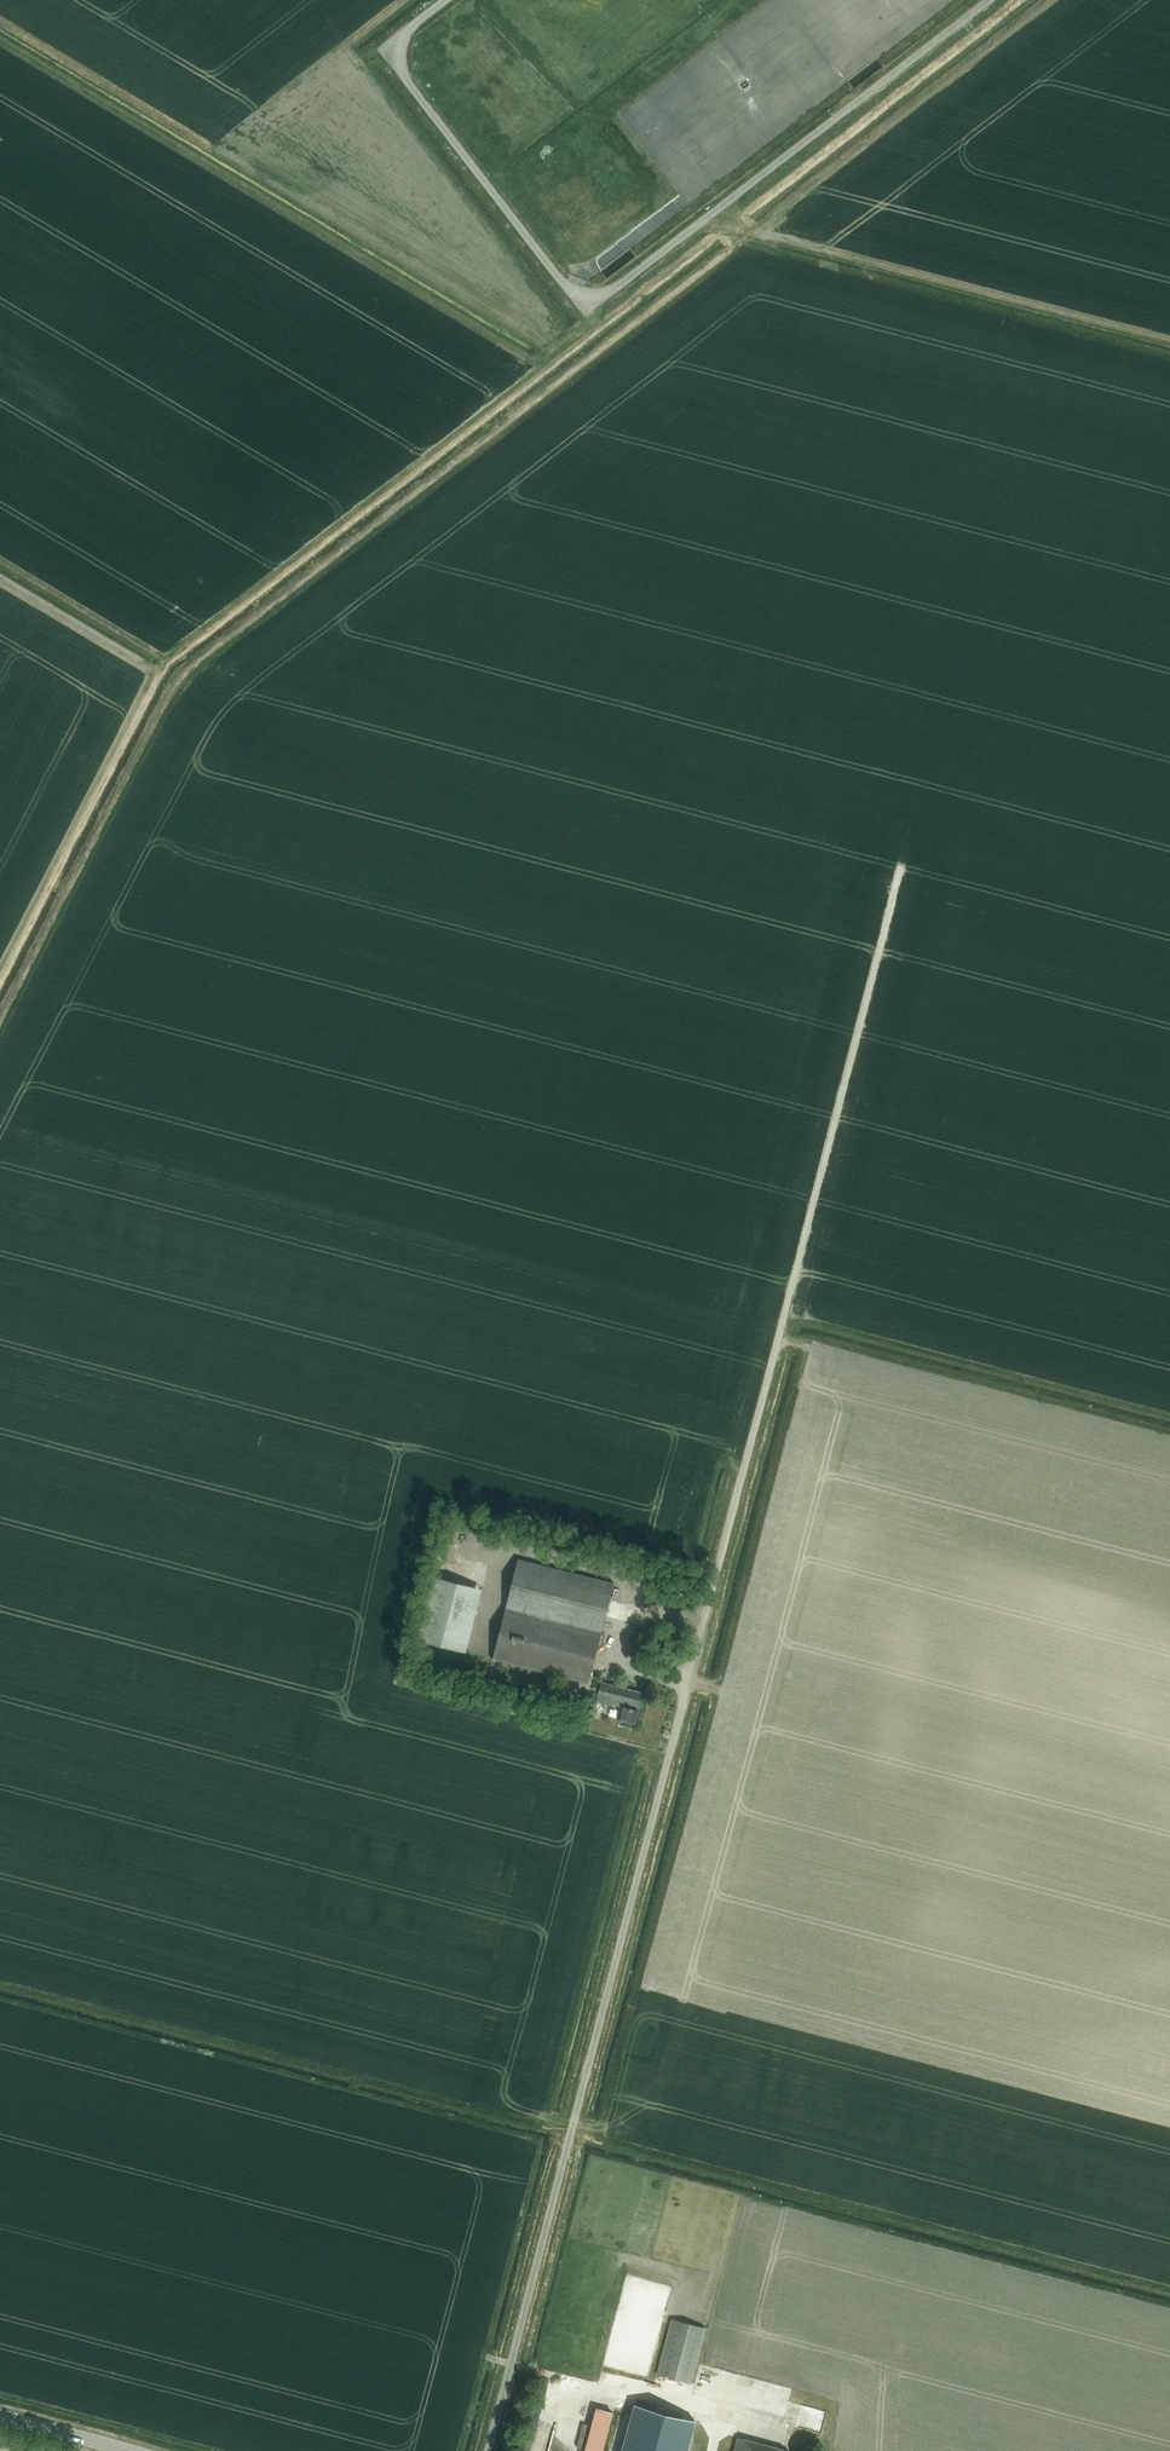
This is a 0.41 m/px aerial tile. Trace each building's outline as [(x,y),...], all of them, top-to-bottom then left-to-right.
[(518,1559),(506,1607),(493,1659),(589,1683),(614,1583),(518,1559)] [(427,1644),(468,1654),(483,1594),(442,1583),(427,1644)] [(636,1724),(644,1692),(602,1681),(600,1689),(596,1688),(590,1696),(586,1695),(581,1717),(593,1720),(598,1700),(624,1707),(620,1720),(636,1724)] [(662,2350),(646,2315),(627,2323),(629,2327),(621,2331),(626,2343),(617,2347),(626,2367),(662,2350)] [(692,2384),(706,2329),(671,2320),(657,2375),(692,2384)] [(622,2450),(687,2450),(695,2421),(635,2405),(622,2450)] [(614,2410),(594,2406),(584,2450),(604,2450),(614,2410)] [(789,2450),(737,2437),(734,2450),(788,2450),(789,2450)] [(798,2450),(811,2450),(813,2444),(801,2441),(798,2450)]
